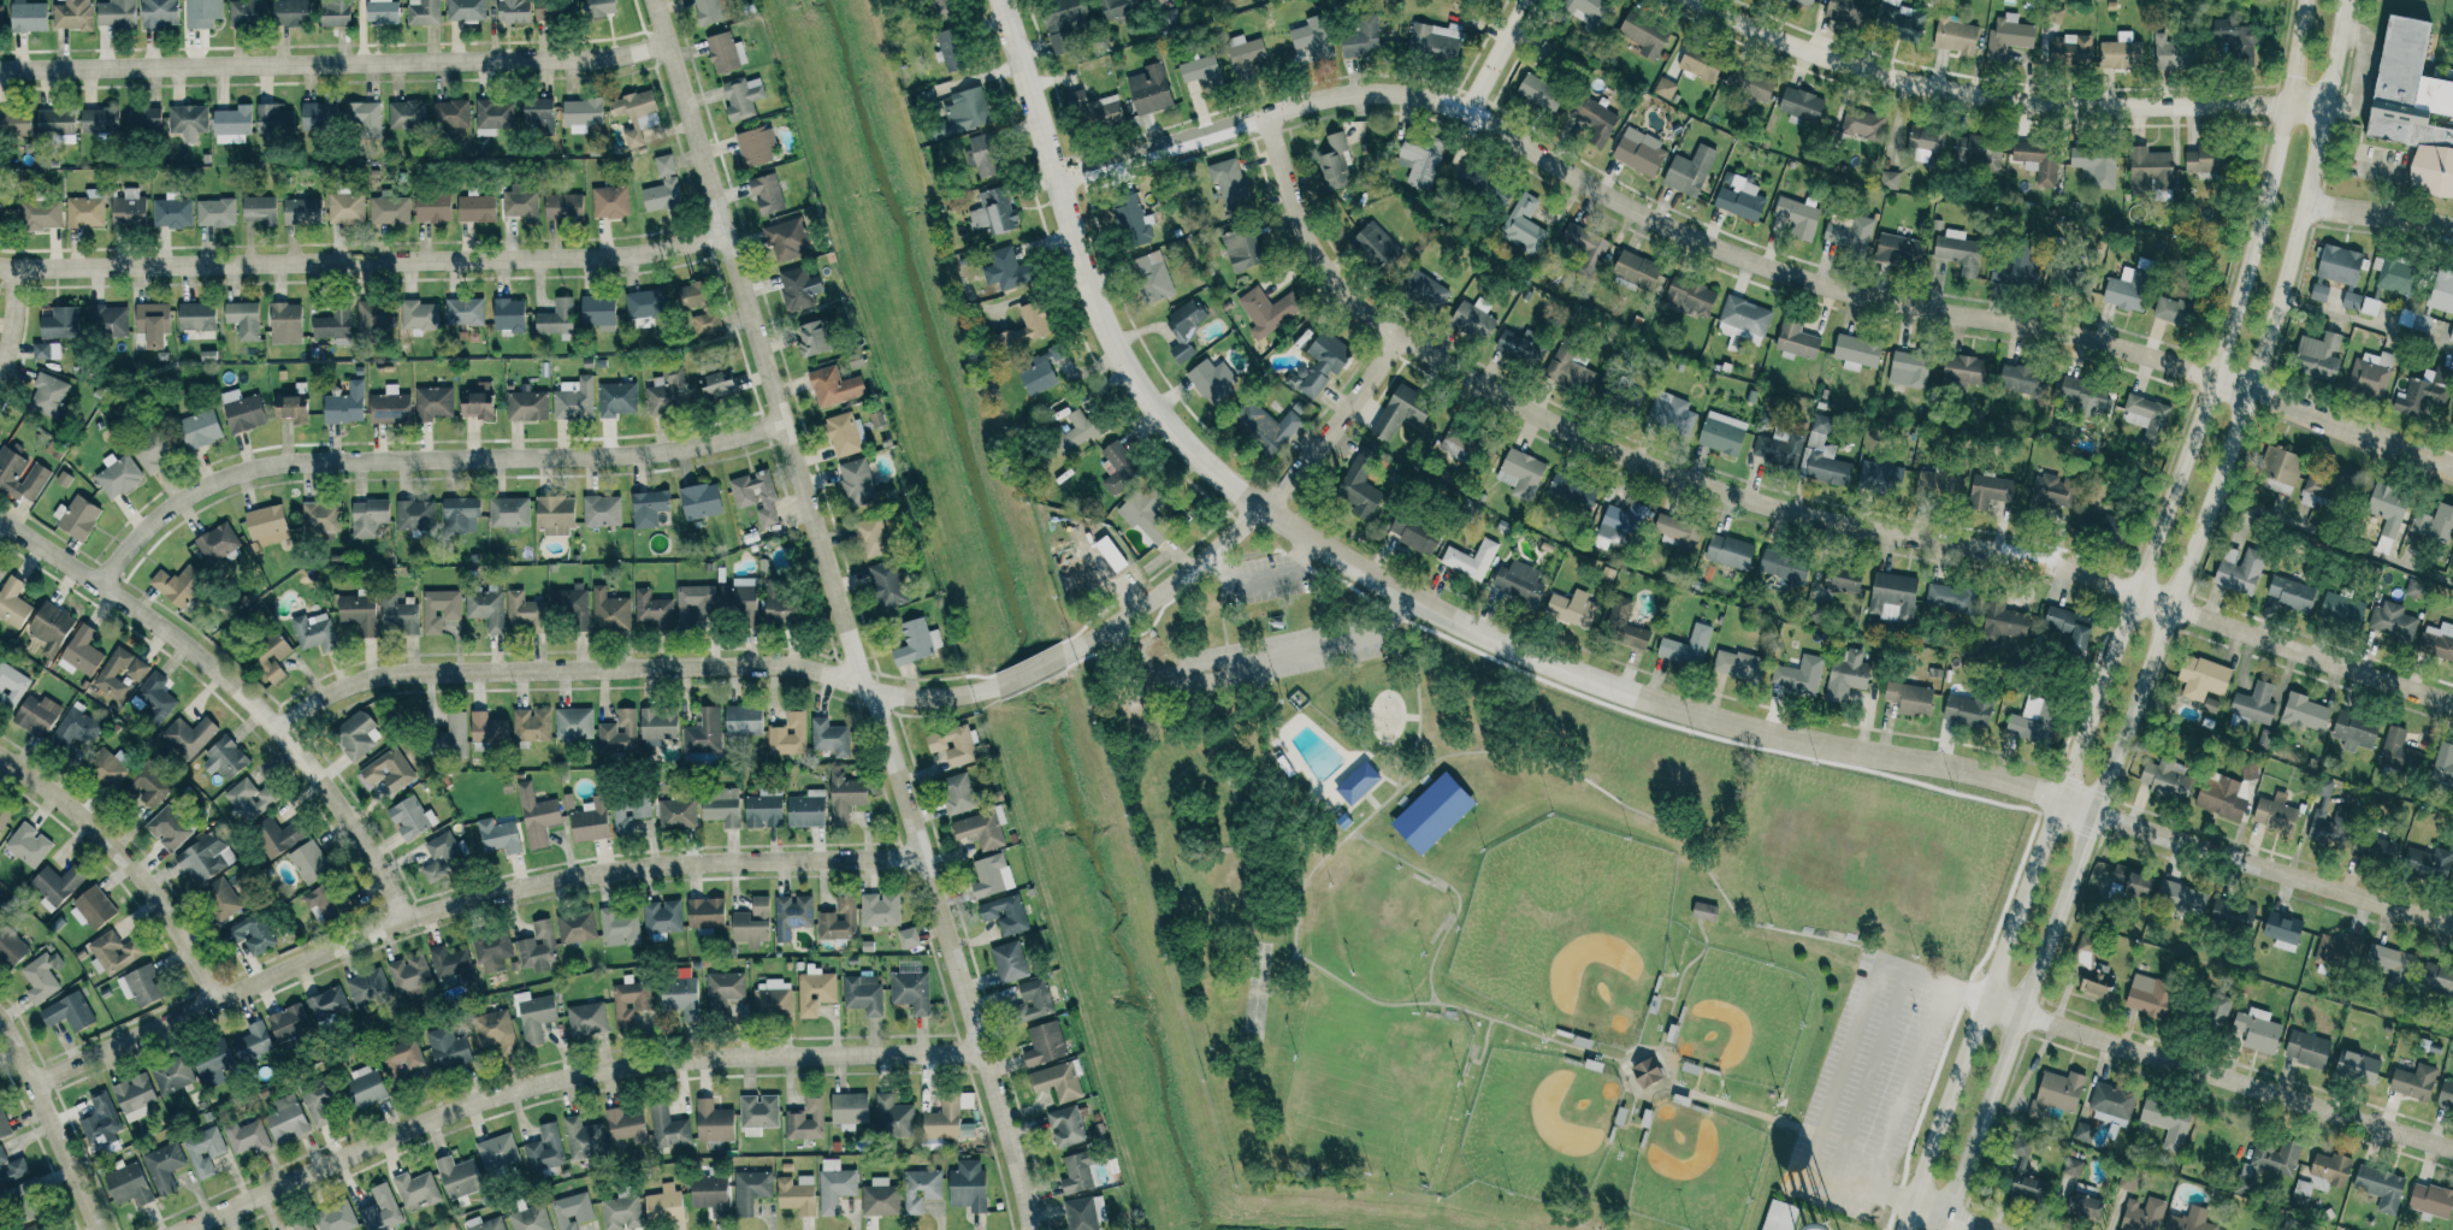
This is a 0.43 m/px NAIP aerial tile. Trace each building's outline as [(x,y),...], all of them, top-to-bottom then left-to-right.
[(54,29),(93,29),(92,0),(65,0),(65,3),(54,4),(54,29)] [(136,0),(109,0),(109,3),(98,3),(98,27),(136,27),(136,0)] [(179,26),(178,0),(142,0),(143,27),(179,26)] [(214,28),(213,19),(223,19),(222,0),(186,0),(187,29),(214,28)] [(228,25),(266,24),(265,0),(228,0),(228,25)] [(310,0),(272,0),(272,26),(309,27),(310,0)] [(350,26),(349,0),(327,0),(320,0),(321,27),(350,26)] [(390,1),(390,0),(366,0),(365,23),(398,24),(398,1),(390,1)] [(407,25),(440,24),(440,0),(406,0),(407,25)] [(448,22),(486,20),(485,0),(447,0),(448,22)] [(529,0),(498,0),(499,23),(530,22),(529,0)] [(571,20),(571,0),(534,0),(534,21),(571,20)] [(616,16),(615,0),(582,0),(582,17),(616,16)] [(700,26),(723,20),(718,0),(693,0),(700,26)] [(1069,31),(1093,25),(1087,0),(1057,0),(1040,4),(1052,56),(1073,51),(1069,31)] [(1101,20),(1130,17),(1128,5),(1138,4),(1138,0),(1098,0),(1101,20)] [(1612,0),(1563,0),(1561,4),(1589,21),(1586,25),(1597,32),(1615,2),(1612,0)] [(1862,27),(1869,0),(1829,0),(1825,18),(1862,27)] [(12,32),(48,31),(47,3),(11,4),(12,32)] [(1919,40),(1926,14),(1882,3),(1875,29),(1919,40)] [(1671,33),(1630,10),(1617,32),(1642,46),(1638,53),(1654,62),(1671,33)] [(2428,78),(2452,83),(2452,116),(2429,112),(2427,126),(2452,132),(2452,198),(2435,196),(2408,187),(2408,164),(2416,147),(2364,136),(2389,12),(2430,20),(2418,77),(2428,78)] [(1986,59),(2005,61),(2006,45),(2033,48),(2036,25),(2017,24),(2018,15),(1996,13),(1995,29),(1989,28),(1986,59)] [(1289,30),(1294,50),(1307,47),(1310,60),(1334,54),(1325,15),(1306,19),(1307,25),(1289,30)] [(1379,15),(1349,16),(1350,31),(1341,31),(1342,55),(1380,54),(1379,15)] [(1937,19),(1933,50),(1974,54),(1978,23),(1937,19)] [(2213,19),(2214,64),(2254,63),(2253,26),(2236,26),(2236,19),(2213,19)] [(1448,27),(1413,21),(1407,53),(1456,61),(1462,24),(1449,22),(1448,27)] [(958,28),(936,34),(947,74),(969,68),(958,28)] [(742,41),(732,43),(730,30),(707,34),(713,72),(746,67),(742,41)] [(2154,33),(2154,66),(2198,67),(2199,44),(2166,44),(2166,33),(2154,33)] [(1263,38),(1245,42),(1243,34),(1225,39),(1235,81),(1255,76),(1252,66),(1268,62),(1263,38)] [(2049,36),(2050,64),(2091,63),(2090,35),(2049,36)] [(2142,68),(2141,41),(2098,41),(2098,68),(2142,68)] [(1678,69),(1715,83),(1723,61),(1686,47),(1678,69)] [(1199,79),(1202,86),(1221,80),(1213,54),(1178,65),(1184,83),(1199,79)] [(1136,115),(1173,107),(1163,61),(1144,66),(1145,73),(1127,77),(1136,115)] [(1775,79),(1730,69),(1725,91),(1770,100),(1775,79)] [(1516,96),(1555,113),(1565,91),(1525,74),(1516,96)] [(760,77),(746,81),(745,76),(720,83),(727,106),(725,107),(730,123),(756,116),(751,101),(766,97),(760,77)] [(1670,101),(1678,84),(1661,76),(1653,93),(1670,101)] [(981,85),(950,92),(952,105),(941,107),(947,134),(989,125),(981,85)] [(1817,124),(1825,98),(1786,86),(1777,114),(1799,121),(1799,119),(1817,124)] [(1118,94),(1087,102),(1083,88),(1069,92),(1079,130),(1124,118),(1118,94)] [(627,150),(645,145),(641,130),(661,124),(652,89),(610,100),(614,116),(628,112),(632,130),(622,132),(627,150)] [(1571,117),(1595,127),(1588,143),(1602,149),(1618,113),(1581,96),(1571,117)] [(553,134),(553,98),(523,98),(522,134),(553,134)] [(564,100),(565,134),(586,133),(586,125),(603,124),(602,99),(564,100)] [(469,127),(468,100),(427,101),(388,101),(388,128),(469,127)] [(514,100),(475,101),(476,136),(495,135),(495,128),(514,127),(514,100)] [(380,138),(381,102),(347,101),(346,126),(359,126),(359,138),(380,138)] [(293,110),(283,110),(283,102),(256,103),(257,133),(294,133),(293,110)] [(336,102),(300,102),(299,130),(336,130),(336,102)] [(252,134),(251,103),(236,103),(236,110),(213,110),(213,143),(244,143),(244,134),(252,134)] [(207,105),(169,106),(170,133),(183,133),(183,142),(197,142),(197,132),(208,132),(207,105)] [(119,107),(81,108),(82,134),(120,132),(119,107)] [(161,107),(129,107),(129,132),(161,131),(161,107)] [(31,109),(0,110),(0,137),(32,136),(31,109)] [(38,109),(37,136),(75,136),(76,110),(38,109)] [(1885,115),(1845,109),(1841,134),(1881,140),(1885,115)] [(774,161),(770,148),(777,146),(770,124),(734,135),(745,170),(774,161)] [(1946,130),(1911,125),(1907,150),(1943,154),(1946,130)] [(1612,159),(1655,177),(1669,146),(1625,127),(1612,159)] [(1327,192),(1351,185),(1346,165),(1350,164),(1347,152),(1348,152),(1343,130),(1326,134),(1330,151),(1317,154),(1327,192)] [(969,138),(978,179),(998,174),(989,133),(969,138)] [(1395,163),(1411,168),(1406,184),(1430,192),(1446,142),(1425,135),(1421,147),(1403,141),(1395,163)] [(2002,139),(1956,137),(1954,167),(2001,169),(2002,139)] [(1662,183),(1696,199),(1718,151),(1699,142),(1691,161),(1675,154),(1662,183)] [(2012,161),(2024,161),(2024,170),(2037,171),(2036,186),(2055,187),(2058,144),(2013,142),(2012,161)] [(2172,190),(2171,152),(2147,152),(2147,145),(2129,146),(2130,191),(2172,190)] [(2115,189),(2116,149),(2070,148),(2070,167),(2081,167),(2081,177),(2093,177),(2093,189),(2115,189)] [(2185,172),(2232,172),(2232,149),(2185,150),(2185,172)] [(656,157),(660,185),(641,188),(645,211),(682,205),(673,154),(656,157)] [(1206,165),(1212,184),(1217,182),(1225,212),(1250,205),(1237,157),(1206,165)] [(1502,210),(1514,190),(1468,164),(1457,185),(1502,210)] [(1898,189),(1900,172),(1881,171),(1879,187),(1898,189)] [(786,209),(775,172),(747,180),(752,196),(755,196),(762,216),(786,209)] [(1713,206),(1757,223),(1766,198),(1756,194),(1760,185),(1726,172),(1713,206)] [(988,225),(991,236),(1018,228),(1005,184),(978,193),(982,207),(967,211),(973,230),(988,225)] [(495,196),(478,197),(478,186),(467,187),(467,196),(458,196),(459,222),(496,221),(495,196)] [(593,218),(629,217),(628,186),(591,187),(593,218)] [(112,197),(113,226),(147,225),(146,196),(138,196),(138,188),(124,188),(124,197),(112,197)] [(503,216),(524,216),(524,223),(538,222),(537,190),(502,191),(503,216)] [(1549,230),(1530,220),(1541,200),(1523,190),(1501,233),(1524,245),(1521,251),(1535,258),(1549,230)] [(154,227),(192,226),(192,199),(177,200),(177,192),(166,192),(166,199),(153,200),(154,227)] [(452,222),(451,193),(416,194),(416,223),(452,222)] [(1151,242),(1139,193),(1111,199),(1123,249),(1151,242)] [(365,223),(364,194),(328,195),(329,225),(365,223)] [(545,220),(583,219),(582,194),(544,195),(545,220)] [(243,197),(244,221),(277,219),(276,196),(243,197)] [(1795,222),(1790,235),(1811,242),(1821,210),(1778,196),(1772,215),(1795,222)] [(66,198),(67,228),(105,227),(104,197),(66,198)] [(321,198),(284,199),(284,224),(321,223),(321,198)] [(410,224),(409,198),(370,199),(371,225),(410,224)] [(197,226),(236,226),(235,199),(197,200),(197,226)] [(63,229),(62,202),(12,204),(13,225),(29,224),(30,230),(63,229)] [(1823,244),(1867,252),(1873,221),(1829,212),(1823,244)] [(765,227),(775,263),(811,253),(801,217),(765,227)] [(1350,241),(1378,272),(1402,250),(1373,219),(1350,241)] [(1590,278),(1610,244),(1571,221),(1561,239),(1587,253),(1577,271),(1590,278)] [(1230,271),(1264,264),(1256,227),(1223,234),(1230,271)] [(1933,258),(1962,262),(1959,277),(1976,279),(1981,242),(1964,240),(1965,232),(1946,229),(1944,236),(1936,235),(1933,258)] [(1923,239),(1878,234),(1875,262),(1920,267),(1923,239)] [(2037,285),(2039,262),(2029,262),(2030,240),(2013,239),(2012,262),(1992,261),(1990,282),(2037,285)] [(1018,266),(1011,245),(990,252),(1003,290),(1031,281),(1025,264),(1018,266)] [(2357,285),(2363,252),(2320,245),(2314,278),(2357,285)] [(1650,292),(1662,267),(1623,249),(1612,274),(1650,292)] [(1163,260),(1151,264),(1148,254),(1133,260),(1149,304),(1175,294),(1163,260)] [(2409,296),(2416,266),(2383,257),(2375,288),(2409,296)] [(788,313),(817,306),(814,294),(823,291),(819,275),(808,278),(805,265),(777,273),(788,313)] [(2102,303),(2142,313),(2151,272),(2123,265),(2120,280),(2108,277),(2102,303)] [(2051,288),(2080,290),(2081,268),(2052,266),(2051,288)] [(2452,314),(2452,273),(2436,268),(2425,306),(2452,314)] [(1450,288),(1411,270),(1399,295),(1439,313),(1450,288)] [(1661,307),(1677,313),(1680,307),(1708,317),(1718,291),(1673,275),(1661,307)] [(680,310),(711,303),(705,281),(675,288),(680,310)] [(2326,303),(2329,287),(2313,284),(2310,300),(2326,303)] [(1257,342),(1304,307),(1292,290),(1272,305),(1257,285),(1237,300),(1255,325),(1248,330),(1257,342)] [(627,322),(651,321),(651,318),(665,318),(664,290),(626,292),(627,322)] [(2196,301),(2179,295),(2177,301),(2159,295),(2152,317),(2187,329),(2196,301)] [(536,334),(573,333),(572,296),(555,297),(555,313),(535,313),(536,334)] [(615,332),(615,296),(581,296),(582,326),(598,326),(598,332),(615,332)] [(1772,309),(1726,296),(1716,332),(1730,336),(1727,349),(1742,353),(1745,343),(1761,347),(1772,309)] [(446,326),(484,325),(483,298),(446,299),(446,326)] [(494,299),(495,332),(525,331),(524,298),(494,299)] [(439,304),(420,304),(420,299),(401,300),(402,330),(439,329),(439,304)] [(1164,320),(1179,343),(1169,350),(1179,365),(1196,354),(1185,337),(1209,321),(1194,299),(1164,320)] [(1490,304),(1477,299),(1475,305),(1460,299),(1449,327),(1486,343),(1496,319),(1486,315),(1490,304)] [(1019,307),(1025,326),(997,335),(1001,350),(1053,335),(1043,300),(1019,307)] [(394,331),(394,301),(358,301),(358,331),(394,331)] [(272,345),(302,344),(301,302),(271,303),(272,345)] [(136,304),(137,334),(146,334),(146,350),(164,349),(164,331),(170,331),(170,303),(136,304)] [(178,304),(179,331),(216,330),(215,303),(178,304)] [(225,303),(225,323),(238,323),(238,341),(259,341),(259,303),(225,303)] [(80,306),(52,307),(52,316),(40,316),(41,338),(80,337),(80,306)] [(127,306),(90,307),(91,336),(128,336),(127,306)] [(313,318),(313,338),(335,337),(335,346),(351,345),(350,306),(332,306),(332,317),(313,318)] [(2432,316),(2401,310),(2397,326),(2429,332),(2432,316)] [(694,336),(722,332),(719,312),(692,315),(694,336)] [(1774,352),(1793,358),(1794,354),(1815,361),(1821,338),(1799,332),(1802,322),(1784,317),(1774,352)] [(795,328),(804,358),(833,349),(823,319),(795,328)] [(1494,348),(1536,369),(1550,342),(1525,330),(1522,337),(1504,328),(1494,348)] [(1315,400),(1332,372),(1338,376),(1354,350),(1321,330),(1306,354),(1315,359),(1304,379),(1292,372),(1286,383),(1315,400)] [(2302,336),(2293,371),(2335,382),(2341,356),(2337,355),(2342,335),(2324,331),(2322,340),(2302,336)] [(1833,358),(1844,360),(1842,369),(1859,372),(1860,365),(1877,368),(1881,342),(1837,335),(1833,358)] [(1600,375),(1571,360),(1578,345),(1563,337),(1544,375),(1589,398),(1600,375)] [(59,358),(58,343),(32,344),(33,359),(59,358)] [(1925,390),(1931,357),(1894,350),(1888,383),(1925,390)] [(1186,374),(1208,404),(1238,381),(1215,351),(1186,374)] [(2355,353),(2344,392),(2381,403),(2395,355),(2381,351),(2378,360),(2355,353)] [(1017,369),(1030,397),(1059,383),(1049,363),(1058,359),(1055,352),(1017,369)] [(1941,385),(1965,389),(1966,384),(1990,387),(1995,362),(1946,354),(1941,385)] [(819,409),(866,394),(860,375),(841,382),(836,364),(807,373),(819,409)] [(2046,371),(2002,364),(1998,389),(2042,395),(2046,371)] [(661,369),(662,377),(652,378),(653,387),(647,387),(648,411),(684,409),(682,367),(661,369)] [(737,392),(729,369),(699,379),(707,402),(737,392)] [(2392,411),(2422,419),(2426,402),(2445,407),(2450,383),(2439,381),(2441,373),(2424,369),(2422,380),(2410,377),(2405,394),(2396,392),(2392,411)] [(71,385),(39,371),(32,386),(37,388),(28,408),(56,420),(71,385)] [(593,417),(592,375),(578,375),(578,382),(561,382),(561,390),(553,391),(553,418),(593,417)] [(2079,402),(2076,412),(2105,421),(2113,391),(2063,377),(2058,396),(2079,402)] [(324,395),(324,423),(363,423),(363,380),(349,380),(349,395),(324,395)] [(461,392),(462,419),(493,418),(492,382),(477,382),(477,392),(461,392)] [(599,383),(599,418),(616,418),(616,413),(637,413),(636,383),(599,383)] [(1372,433),(1390,442),(1403,417),(1422,426),(1434,401),(1397,383),(1372,433)] [(411,393),(397,394),(397,385),(385,385),(385,394),(370,394),(370,423),(411,423),(411,393)] [(1596,405),(1633,413),(1638,394),(1600,386),(1596,405)] [(435,421),(435,417),(454,416),(453,387),(415,389),(416,422),(435,421)] [(266,425),(259,394),(241,398),(239,389),(221,393),(230,433),(266,425)] [(1690,402),(1658,390),(1646,422),(1689,438),(1697,414),(1687,410),(1690,402)] [(548,391),(507,392),(508,421),(549,420),(548,391)] [(2146,428),(2141,442),(2159,448),(2171,407),(2128,394),(2121,420),(2146,428)] [(276,419),(293,419),(293,424),(308,424),(308,396),(276,397),(276,419)] [(1278,423),(1249,399),(1229,422),(1271,458),(1304,421),(1290,409),(1278,423)] [(1074,427),(1052,438),(1061,454),(1102,433),(1094,417),(1086,421),(1079,408),(1067,415),(1074,427)] [(223,439),(214,409),(179,420),(188,450),(223,439)] [(824,419),(836,458),(863,451),(860,442),(864,441),(855,410),(824,419)] [(1748,423),(1708,410),(1697,444),(1737,457),(1748,423)] [(1828,435),(1832,418),(1815,413),(1810,431),(1828,435)] [(1440,447),(1485,469),(1497,445),(1451,423),(1440,447)] [(1804,437),(1775,428),(1772,438),(1755,433),(1748,457),(1794,471),(1804,437)] [(131,449),(147,474),(178,453),(161,429),(131,449)] [(1101,451),(1107,461),(1101,465),(1110,476),(1101,482),(1111,495),(1142,472),(1117,439),(1101,451)] [(20,500),(22,496),(33,502),(51,471),(35,462),(22,483),(17,480),(28,461),(19,455),(22,451),(4,440),(0,447),(0,488),(20,500)] [(1352,513),(1369,522),(1384,493),(1363,482),(1380,449),(1364,440),(1335,495),(1355,505),(1352,513)] [(2303,456),(2268,445),(2255,485),(2291,496),(2303,456)] [(1496,479),(1514,486),(1510,495),(1531,503),(1547,463),(1508,448),(1496,479)] [(1803,477),(1847,488),(1853,464),(1822,456),(1823,452),(1811,448),(1803,477)] [(94,476),(111,501),(145,479),(127,452),(116,460),(112,454),(102,460),(107,468),(94,476)] [(837,464),(849,509),(878,501),(867,457),(837,464)] [(1904,467),(1862,460),(1856,489),(1898,496),(1904,467)] [(729,480),(737,510),(754,505),(760,527),(778,522),(772,501),(777,500),(768,469),(752,473),(752,474),(729,480)] [(1957,502),(1961,475),(1918,469),(1915,495),(1957,502)] [(1588,513),(1598,493),(1556,472),(1546,493),(1588,513)] [(2026,510),(2046,514),(2048,503),(2073,508),(2078,481),(2062,478),(2033,473),(2026,510)] [(2014,479),(1972,474),(1968,509),(1987,511),(1988,500),(2011,503),(2014,479)] [(1182,514),(1149,481),(1118,511),(1156,549),(1172,533),(1168,528),(1182,514)] [(680,487),(684,520),(722,515),(718,482),(680,487)] [(2396,540),(2409,494),(2374,484),(2366,512),(2385,518),(2380,535),(2396,540)] [(634,529),(658,528),(657,511),(670,511),(669,491),(632,493),(634,529)] [(102,508),(71,492),(54,524),(85,540),(102,508)] [(575,533),(574,496),(536,497),(537,534),(575,533)] [(583,497),(584,526),(621,525),(620,496),(583,497)] [(479,497),(443,498),(444,533),(480,532),(479,497)] [(529,497),(490,498),(490,527),(508,527),(530,527),(529,497)] [(353,539),(377,538),(377,523),(389,523),(389,500),(352,501),(353,539)] [(396,501),(397,531),(435,530),(434,501),(396,501)] [(1627,512),(1609,504),(1596,534),(1629,549),(1647,508),(1632,501),(1627,512)] [(339,502),(302,503),(303,533),(339,532),(339,502)] [(2409,534),(2448,547),(2452,531),(2452,507),(2438,502),(2434,517),(2416,511),(2409,534)] [(254,547),(290,539),(282,503),(245,512),(254,547)] [(2073,527),(2122,547),(2131,525),(2081,506),(2073,527)] [(1387,535),(1432,555),(1443,531),(1397,512),(1387,535)] [(1680,540),(1676,552),(1692,557),(1702,527),(1659,514),(1653,531),(1680,540)] [(890,552),(882,516),(855,522),(863,559),(890,552)] [(242,545),(226,521),(194,541),(210,566),(242,545)] [(1705,558),(1747,572),(1755,546),(1713,533),(1705,558)] [(1440,563),(1482,581),(1499,544),(1483,537),(1474,558),(1447,546),(1440,563)] [(2252,596),(2266,553),(2247,547),(2241,566),(2234,564),(2238,551),(2225,546),(2213,583),(2252,596)] [(1758,575),(1805,583),(1809,558),(1762,551),(1758,575)] [(869,567),(882,610),(909,601),(896,559),(869,567)] [(1536,607),(1545,586),(1536,582),(1541,571),(1513,559),(1508,569),(1501,566),(1491,587),(1536,607)] [(182,610),(208,579),(189,563),(175,579),(161,567),(149,582),(182,610)] [(1822,587),(1858,594),(1862,572),(1826,565),(1822,587)] [(17,597),(25,583),(10,574),(0,590),(0,618),(19,630),(33,607),(17,597)] [(2277,607),(2311,612),(2316,585),(2271,577),(2268,596),(2279,598),(2277,607)] [(2421,601),(2428,585),(2410,578),(2404,594),(2421,601)] [(766,584),(766,616),(757,616),(757,579),(733,579),(733,586),(722,586),(721,614),(744,615),(743,623),(798,624),(798,584),(766,584)] [(631,631),(631,598),(606,598),(606,585),(593,585),(593,615),(587,615),(587,583),(573,583),(573,590),(549,590),(549,615),(574,615),(574,631),(631,631)] [(675,586),(675,598),(651,599),(650,588),(635,588),(636,628),(695,627),(695,614),(716,614),(716,585),(675,586)] [(1976,587),(1928,585),(1927,610),(1976,612),(1976,587)] [(488,635),(504,634),(503,588),(488,588),(488,591),(465,591),(466,619),(487,618),(488,635)] [(1646,647),(1652,629),(1627,622),(1634,600),(1614,594),(1606,619),(1591,615),(1593,608),(1585,606),(1589,593),(1575,589),(1572,600),(1551,593),(1544,616),(1646,647)] [(423,591),(424,635),(441,635),(441,619),(461,619),(461,590),(423,591)] [(507,590),(507,629),(544,629),(544,602),(523,601),(523,590),(507,590)] [(2365,601),(2325,592),(2318,619),(2359,628),(2365,601)] [(418,632),(417,603),(397,604),(397,593),(380,594),(382,633),(418,632)] [(339,596),(339,623),(359,623),(360,638),(377,637),(376,595),(339,596)] [(52,660),(76,618),(44,600),(27,631),(46,642),(40,653),(52,660)] [(2025,639),(2029,618),(2016,615),(2018,605),(1989,600),(1981,643),(2001,646),(2003,635),(2025,639)] [(2403,615),(2405,605),(2383,600),(2382,607),(2373,605),(2367,631),(2412,642),(2418,618),(2403,615)] [(2083,658),(2094,618),(2048,606),(2042,629),(2063,635),(2059,651),(2083,658)] [(299,651),(317,646),(318,653),(337,649),(329,611),(292,620),(299,651)] [(895,663),(944,653),(939,629),(928,631),(925,618),(901,622),(906,647),(892,650),(895,663)] [(105,654),(88,644),(96,630),(82,622),(60,658),(91,677),(105,654)] [(1656,656),(1700,669),(1713,627),(1695,622),(1687,645),(1662,637),(1656,656)] [(2441,622),(2439,629),(2423,625),(2417,653),(2452,661),(2452,625),(2441,622)] [(286,675),(277,661),(292,652),(279,631),(248,652),(271,686),(286,675)] [(150,666),(117,645),(92,685),(119,702),(129,686),(115,677),(120,669),(140,682),(150,666)] [(1837,685),(1865,692),(1871,664),(1861,662),(1864,651),(1845,647),(1837,685)] [(1712,671),(1759,683),(1765,659),(1718,648),(1712,671)] [(1799,669),(1775,664),(1770,688),(1817,697),(1825,657),(1802,653),(1799,669)] [(2206,691),(2224,697),(2232,668),(2185,655),(2178,679),(2185,682),(2181,697),(2202,703),(2206,691)] [(0,662),(0,704),(14,711),(30,677),(0,662)] [(162,688),(168,681),(155,670),(129,701),(142,712),(158,725),(178,702),(162,688)] [(2251,697),(2235,692),(2229,714),(2270,726),(2276,704),(2269,702),(2274,685),(2256,679),(2251,697)] [(1884,700),(1899,702),(1898,712),(1929,716),(1933,688),(1886,682),(1884,700)] [(1986,729),(1992,703),(1948,692),(1942,718),(1986,729)] [(12,721),(45,739),(62,707),(44,697),(41,702),(27,694),(12,721)] [(2332,707),(2289,694),(2280,720),(2323,734),(2332,707)] [(2010,714),(2004,733),(2047,745),(2059,704),(2028,695),(2021,717),(2010,714)] [(2202,708),(2215,714),(2220,703),(2207,697),(2202,708)] [(48,738),(64,750),(74,738),(86,747),(102,727),(74,706),(48,738)] [(720,706),(702,707),(702,727),(683,727),(683,753),(721,753),(720,706)] [(762,735),(762,706),(726,706),(726,735),(762,735)] [(593,708),(555,709),(556,739),(593,738),(593,708)] [(598,753),(636,752),(636,708),(617,708),(618,723),(598,723),(598,753)] [(660,747),(660,739),(678,739),(677,712),(654,713),(654,708),(641,708),(642,747),(660,747)] [(384,739),(363,709),(330,731),(351,762),(384,739)] [(513,710),(514,742),(551,741),(551,709),(531,709),(513,710)] [(466,711),(447,712),(448,732),(431,732),(432,757),(467,756),(466,711)] [(507,719),(488,719),(487,711),(471,711),(472,743),(508,742),(507,719)] [(768,727),(768,754),(806,753),(805,711),(787,711),(787,726),(768,727)] [(2357,746),(2372,750),(2380,723),(2339,711),(2331,737),(2344,741),(2342,749),(2355,753),(2357,746)] [(219,729),(205,716),(192,730),(178,716),(160,735),(188,762),(219,729)] [(828,726),(828,717),(812,717),(812,750),(834,750),(834,758),(850,758),(849,726),(828,726)] [(978,760),(967,724),(925,735),(930,753),(945,749),(950,768),(978,760)] [(2407,730),(2389,725),(2379,765),(2420,776),(2425,754),(2402,748),(2407,730)] [(218,769),(229,781),(251,761),(228,735),(198,762),(211,775),(218,769)] [(2440,741),(2428,786),(2452,792),(2452,745),(2440,741)] [(134,763),(119,750),(113,756),(103,746),(84,767),(110,790),(134,763)] [(359,770),(368,785),(383,776),(393,793),(416,779),(397,747),(359,770)] [(2185,805),(2194,779),(2183,775),(2186,766),(2160,757),(2157,766),(2145,762),(2139,781),(2151,785),(2149,792),(2185,805)] [(1382,778),(1365,760),(1334,789),(1351,807),(1382,778)] [(2241,780),(2258,779),(2257,760),(2241,761),(2241,780)] [(139,797),(153,810),(174,788),(147,762),(130,780),(144,792),(139,797)] [(1421,856),(1476,803),(1445,771),(1390,824),(1421,856)] [(2195,807),(2241,822),(2248,800),(2236,796),(2241,781),(2206,771),(2195,807)] [(844,780),(844,772),(830,772),(831,826),(849,825),(849,805),(868,805),(867,780),(844,780)] [(976,810),(969,773),(941,778),(947,815),(976,810)] [(280,797),(268,784),(259,792),(246,776),(223,795),(247,824),(280,797)] [(2335,781),(2322,778),(2318,796),(2309,838),(2346,847),(2353,816),(2329,810),(2335,781)] [(517,782),(529,850),(548,847),(545,827),(562,823),(558,798),(535,802),(531,780),(517,782)] [(723,819),(723,828),(739,828),(738,788),(702,789),(702,820),(723,819)] [(745,796),(746,828),(764,828),(764,827),(783,827),(781,788),(759,789),(759,796),(745,796)] [(788,797),(788,827),(825,826),(824,789),(807,789),(807,797),(788,797)] [(2291,835),(2298,809),(2284,805),(2287,794),(2276,791),(2273,801),(2259,797),(2251,825),(2291,835)] [(609,839),(605,795),(592,796),(592,803),(582,803),(583,812),(571,813),(573,842),(609,839)] [(438,825),(431,809),(423,813),(415,796),(387,808),(395,827),(397,826),(404,840),(438,825)] [(614,836),(633,835),(633,818),(650,818),(650,796),(613,797),(614,836)] [(696,799),(659,800),(660,829),(697,828),(696,799)] [(171,853),(194,831),(168,804),(144,826),(158,841),(171,853)] [(11,812),(0,806),(0,831),(11,812)] [(952,819),(956,839),(976,835),(979,852),(1006,846),(1001,824),(1005,824),(1002,809),(952,819)] [(281,831),(271,816),(249,830),(270,860),(308,835),(297,820),(281,831)] [(483,851),(505,849),(506,855),(521,853),(517,821),(493,825),(493,818),(478,820),(483,851)] [(35,869),(53,843),(38,833),(39,832),(22,821),(4,848),(35,869)] [(197,888),(236,859),(214,829),(175,857),(197,888)] [(433,862),(421,868),(426,880),(472,860),(464,841),(456,844),(450,831),(424,842),(433,862)] [(2399,844),(2357,834),(2351,855),(2394,865),(2399,844)] [(287,855),(307,886),(332,870),(313,839),(287,855)] [(2435,846),(2432,854),(2407,846),(2400,871),(2445,884),(2452,858),(2452,852),(2435,846)] [(970,884),(973,898),(1013,889),(1005,853),(973,860),(978,882),(970,884)] [(60,878),(47,865),(29,883),(44,898),(40,902),(47,908),(51,904),(56,909),(88,876),(74,863),(60,878)] [(2125,885),(2124,894),(2151,899),(2155,875),(2115,868),(2112,882),(2125,885)] [(243,906),(221,875),(198,892),(219,923),(243,906)] [(2209,894),(2162,878),(2154,903),(2201,919),(2209,894)] [(308,910),(317,905),(326,923),(347,913),(331,881),(302,896),(308,910)] [(67,906),(81,926),(87,921),(94,930),(116,914),(96,886),(67,906)] [(862,894),(862,926),(900,925),(899,893),(880,894),(862,894)] [(978,905),(983,922),(997,918),(1002,937),(1029,929),(1019,893),(978,905)] [(775,896),(776,943),(790,943),(790,928),(813,927),(812,895),(793,896),(775,896)] [(732,913),(733,941),(748,941),(748,948),(760,948),(760,941),(770,941),(769,897),(752,897),(752,912),(732,913)] [(725,927),(724,898),(687,899),(688,928),(725,927)] [(818,912),(817,939),(855,940),(855,899),(837,898),(837,912),(818,912)] [(682,931),(680,900),(661,900),(661,902),(643,902),(645,933),(682,931)] [(2253,930),(2254,903),(2212,901),(2211,928),(2253,930)] [(1692,918),(1715,921),(1718,905),(1694,902),(1692,918)] [(600,912),(604,947),(625,945),(625,946),(641,944),(637,908),(600,912)] [(556,916),(560,944),(596,940),(593,911),(556,916)] [(251,956),(276,946),(262,912),(220,929),(227,947),(244,940),(251,956)] [(2263,936),(2275,938),(2273,947),(2296,952),(2303,919),(2268,912),(2263,936)] [(516,941),(521,969),(533,967),(534,973),(550,969),(549,962),(558,961),(550,918),(531,922),(534,937),(516,941)] [(31,950),(6,924),(0,929),(0,958),(11,969),(31,950)] [(902,949),(920,944),(915,926),(897,931),(902,949)] [(122,945),(113,929),(87,944),(96,959),(94,960),(104,978),(146,954),(136,937),(122,945)] [(2313,960),(2348,971),(2357,944),(2322,932),(2313,960)] [(510,934),(471,935),(472,960),(511,959),(510,934)] [(2072,962),(2088,967),(2097,938),(2081,934),(2072,962)] [(990,948),(1001,984),(1029,976),(1018,940),(990,948)] [(2364,967),(2409,975),(2413,953),(2369,944),(2364,967)] [(465,948),(446,954),(444,945),(428,950),(437,981),(471,970),(465,948)] [(32,987),(25,992),(34,1006),(63,986),(53,972),(64,964),(53,948),(21,971),(32,987)] [(405,959),(387,964),(398,999),(433,988),(423,952),(405,958),(405,959)] [(165,996),(156,977),(157,976),(151,962),(116,979),(126,1000),(133,996),(139,1008),(165,996)] [(2424,963),(2419,989),(2452,996),(2452,969),(2424,963)] [(817,1018),(817,1003),(836,1002),(836,973),(820,973),(820,966),(807,966),(807,974),(798,974),(799,1018),(817,1018)] [(355,1008),(390,996),(381,968),(345,980),(355,1008)] [(2080,993),(2108,1001),(2115,975),(2088,968),(2080,993)] [(890,973),(891,1004),(912,1004),(912,1016),(930,1015),(929,972),(890,973)] [(726,999),(745,999),(745,973),(707,974),(707,1011),(727,1011),(726,999)] [(2124,1009),(2167,1019),(2176,984),(2134,973),(2124,1009)] [(843,976),(844,1008),(865,1008),(865,1018),(881,1017),(881,975),(843,976)] [(1012,1007),(1017,1023),(1055,1012),(1044,976),(1017,984),(1023,1003),(1012,1007)] [(683,1021),(699,1021),(698,979),(660,980),(661,1010),(683,1010),(683,1021)] [(754,1017),(791,1017),(791,981),(754,981),(754,1017)] [(652,1010),(650,982),(613,984),(615,1029),(634,1028),(634,1011),(652,1010)] [(350,1007),(338,984),(305,1001),(317,1023),(350,1007)] [(39,1011),(48,1027),(66,1018),(74,1034),(97,1022),(79,989),(39,1011)] [(524,1047),(544,1044),(540,1023),(558,1020),(553,994),(529,999),(528,992),(514,994),(524,1047)] [(2229,1000),(2210,997),(2205,1029),(2225,1032),(2229,1000)] [(566,1008),(572,1037),(609,1030),(603,1000),(566,1008)] [(278,1043),(312,1029),(301,1002),(267,1016),(278,1043)] [(2243,1047),(2274,1055),(2282,1025),(2268,1021),(2270,1013),(2250,1007),(2248,1014),(2236,1011),(2232,1029),(2246,1033),(2243,1047)] [(470,1017),(478,1048),(498,1043),(501,1055),(518,1051),(507,1008),(470,1017)] [(247,1025),(250,1035),(232,1040),(239,1062),(273,1051),(263,1019),(247,1025)] [(1027,1029),(1033,1049),(1022,1053),(1026,1068),(1067,1056),(1057,1020),(1027,1029)] [(425,1032),(438,1074),(473,1063),(464,1036),(454,1039),(449,1024),(425,1032)] [(2332,1041),(2291,1029),(2283,1057),(2324,1070),(2332,1041)] [(190,1052),(205,1090),(226,1081),(222,1071),(235,1066),(224,1038),(190,1052)] [(406,1072),(425,1065),(415,1038),(380,1051),(393,1088),(409,1082),(406,1072)] [(2335,1074),(2374,1087),(2382,1061),(2343,1049),(2335,1074)] [(196,1081),(184,1054),(150,1069),(162,1096),(196,1081)] [(1630,1068),(1642,1089),(1663,1077),(1652,1056),(1630,1068)] [(1029,1073),(1034,1092),(1054,1087),(1058,1104),(1083,1097),(1073,1061),(1029,1073)] [(2415,1073),(2394,1068),(2389,1093),(2429,1101),(2436,1067),(2417,1063),(2415,1073)] [(352,1080),(345,1082),(354,1109),(387,1098),(377,1065),(350,1073),(352,1080)] [(2074,1114),(2086,1076),(2069,1071),(2067,1077),(2043,1070),(2029,1117),(2043,1121),(2048,1106),(2074,1114)] [(158,1101),(145,1071),(128,1079),(112,1086),(124,1115),(158,1101)] [(316,1128),(331,1122),(326,1110),(340,1103),(329,1079),(300,1092),(316,1128)] [(2443,1079),(2436,1103),(2452,1108),(2452,1081),(2443,1079)] [(2111,1120),(2110,1127),(2127,1131),(2136,1092),(2095,1082),(2087,1114),(2111,1120)] [(90,1098),(95,1111),(78,1118),(92,1152),(118,1141),(114,1132),(122,1128),(107,1091),(90,1098)] [(277,1111),(265,1116),(277,1145),(294,1138),(310,1131),(294,1093),(273,1102),(277,1111)] [(868,1123),(868,1093),(831,1094),(831,1128),(854,1128),(854,1124),(868,1123)] [(913,1104),(893,1105),(892,1093),(875,1093),(876,1137),(915,1136),(913,1104)] [(960,1138),(959,1109),(972,1108),(972,1094),(941,1094),(941,1113),(923,1113),(923,1138),(960,1138)] [(740,1096),(741,1128),(778,1127),(778,1095),(758,1095),(758,1096),(740,1096)] [(785,1110),(786,1139),(824,1138),(822,1095),(804,1095),(805,1110),(785,1110)] [(2138,1121),(2167,1129),(2162,1149),(2181,1154),(2193,1112),(2145,1097),(2138,1121)] [(697,1142),(734,1141),(734,1109),(713,1110),(713,1098),(696,1098),(697,1142)] [(688,1119),(669,1121),(667,1101),(649,1103),(655,1148),(691,1143),(688,1119)] [(12,1134),(0,1102),(0,1139),(12,1134)] [(1051,1131),(1057,1149),(1087,1140),(1076,1104),(1046,1113),(1052,1131),(1051,1131)] [(605,1110),(611,1141),(633,1137),(634,1144),(648,1142),(642,1111),(623,1115),(621,1107),(605,1110)] [(601,1124),(582,1127),(580,1115),(564,1117),(570,1160),(605,1155),(601,1124)] [(236,1121),(222,1127),(234,1155),(253,1147),(257,1156),(273,1149),(260,1119),(239,1128),(236,1121)] [(539,1125),(542,1140),(523,1144),(528,1171),(565,1164),(557,1121),(539,1125)] [(2095,1127),(2078,1121),(2073,1138),(2090,1144),(2095,1127)] [(183,1138),(197,1181),(216,1174),(210,1158),(227,1153),(218,1127),(183,1138)] [(520,1164),(513,1134),(476,1141),(483,1172),(520,1164)] [(2044,1204),(2049,1183),(2022,1176),(2031,1141),(2014,1136),(2010,1153),(2019,1155),(2008,1195),(2044,1204)] [(2248,1166),(2290,1180),(2302,1145),(2283,1139),(2278,1151),(2256,1143),(2248,1166)] [(142,1154),(159,1198),(178,1190),(170,1171),(186,1165),(177,1141),(142,1154)] [(30,1173),(22,1156),(8,1162),(1,1144),(0,1145),(0,1186),(30,1173)] [(1068,1178),(1059,1180),(1063,1196),(1095,1187),(1089,1165),(1096,1164),(1093,1150),(1063,1157),(1068,1178)] [(2353,1159),(2332,1152),(2330,1157),(2315,1152),(2307,1175),(2314,1178),(2311,1186),(2327,1192),(2329,1183),(2343,1188),(2353,1159)] [(484,1189),(474,1158),(454,1165),(451,1154),(435,1159),(448,1200),(484,1189)] [(2080,1177),(2083,1161),(2066,1158),(2063,1174),(2080,1177)] [(857,1195),(857,1170),(839,1170),(839,1159),(820,1159),(820,1217),(838,1216),(838,1195),(857,1195)] [(984,1160),(958,1160),(958,1171),(949,1171),(950,1207),(970,1206),(970,1213),(985,1213),(984,1160)] [(108,1171),(120,1210),(151,1200),(140,1161),(108,1171)] [(2352,1188),(2380,1196),(2376,1211),(2396,1216),(2406,1177),(2358,1165),(2352,1188)] [(905,1215),(920,1215),(920,1190),(923,1190),(923,1199),(942,1199),(941,1170),(904,1171),(905,1215)] [(410,1179),(408,1172),(393,1177),(405,1213),(441,1200),(431,1172),(410,1179)] [(735,1172),(735,1218),(753,1217),(753,1197),(772,1197),(772,1172),(735,1172)] [(2252,1198),(2257,1180),(2238,1174),(2233,1192),(2252,1198)] [(727,1175),(691,1176),(691,1207),(712,1207),(712,1218),(728,1217),(727,1175)] [(2136,1178),(2120,1175),(2118,1188),(2134,1191),(2136,1178)] [(778,1208),(799,1208),(799,1216),(815,1216),(814,1176),(794,1176),(794,1177),(777,1177),(778,1208)] [(862,1186),(862,1216),(899,1215),(899,1185),(888,1186),(888,1177),(871,1178),(871,1186),(862,1186)] [(43,1215),(28,1181),(9,1189),(24,1223),(43,1215)] [(2452,1201),(2452,1191),(2414,1181),(2408,1208),(2449,1219),(2452,1201)] [(358,1210),(366,1229),(384,1229),(403,1222),(387,1182),(370,1189),(376,1203),(358,1210)] [(647,1223),(684,1220),(681,1190),(674,1190),(673,1182),(661,1183),(662,1194),(645,1195),(647,1223)] [(636,1185),(616,1188),(618,1198),(601,1201),(605,1229),(622,1229),(624,1229),(641,1227),(636,1185)] [(588,1191),(551,1201),(559,1229),(578,1229),(576,1224),(595,1219),(588,1191)] [(2123,1229),(2158,1229),(2165,1200),(2145,1195),(2143,1202),(2127,1198),(2120,1229),(2123,1229)] [(1102,1196),(1063,1201),(1067,1229),(1098,1229),(1097,1222),(1106,1221),(1102,1196)] [(1771,1199),(1761,1229),(1792,1229),(1799,1207),(1771,1199)] [(358,1226),(348,1200),(313,1214),(320,1229),(349,1229),(358,1226)] [(544,1203),(509,1214),(513,1229),(552,1229),(544,1203)] [(2219,1227),(2204,1222),(2208,1210),(2191,1204),(2186,1218),(2170,1212),(2164,1229),(2217,1229),(2219,1227)] [(501,1215),(481,1222),(479,1216),(463,1221),(466,1229),(506,1229),(501,1215)] [(308,1217),(291,1224),(293,1229),(313,1229),(308,1217)]
